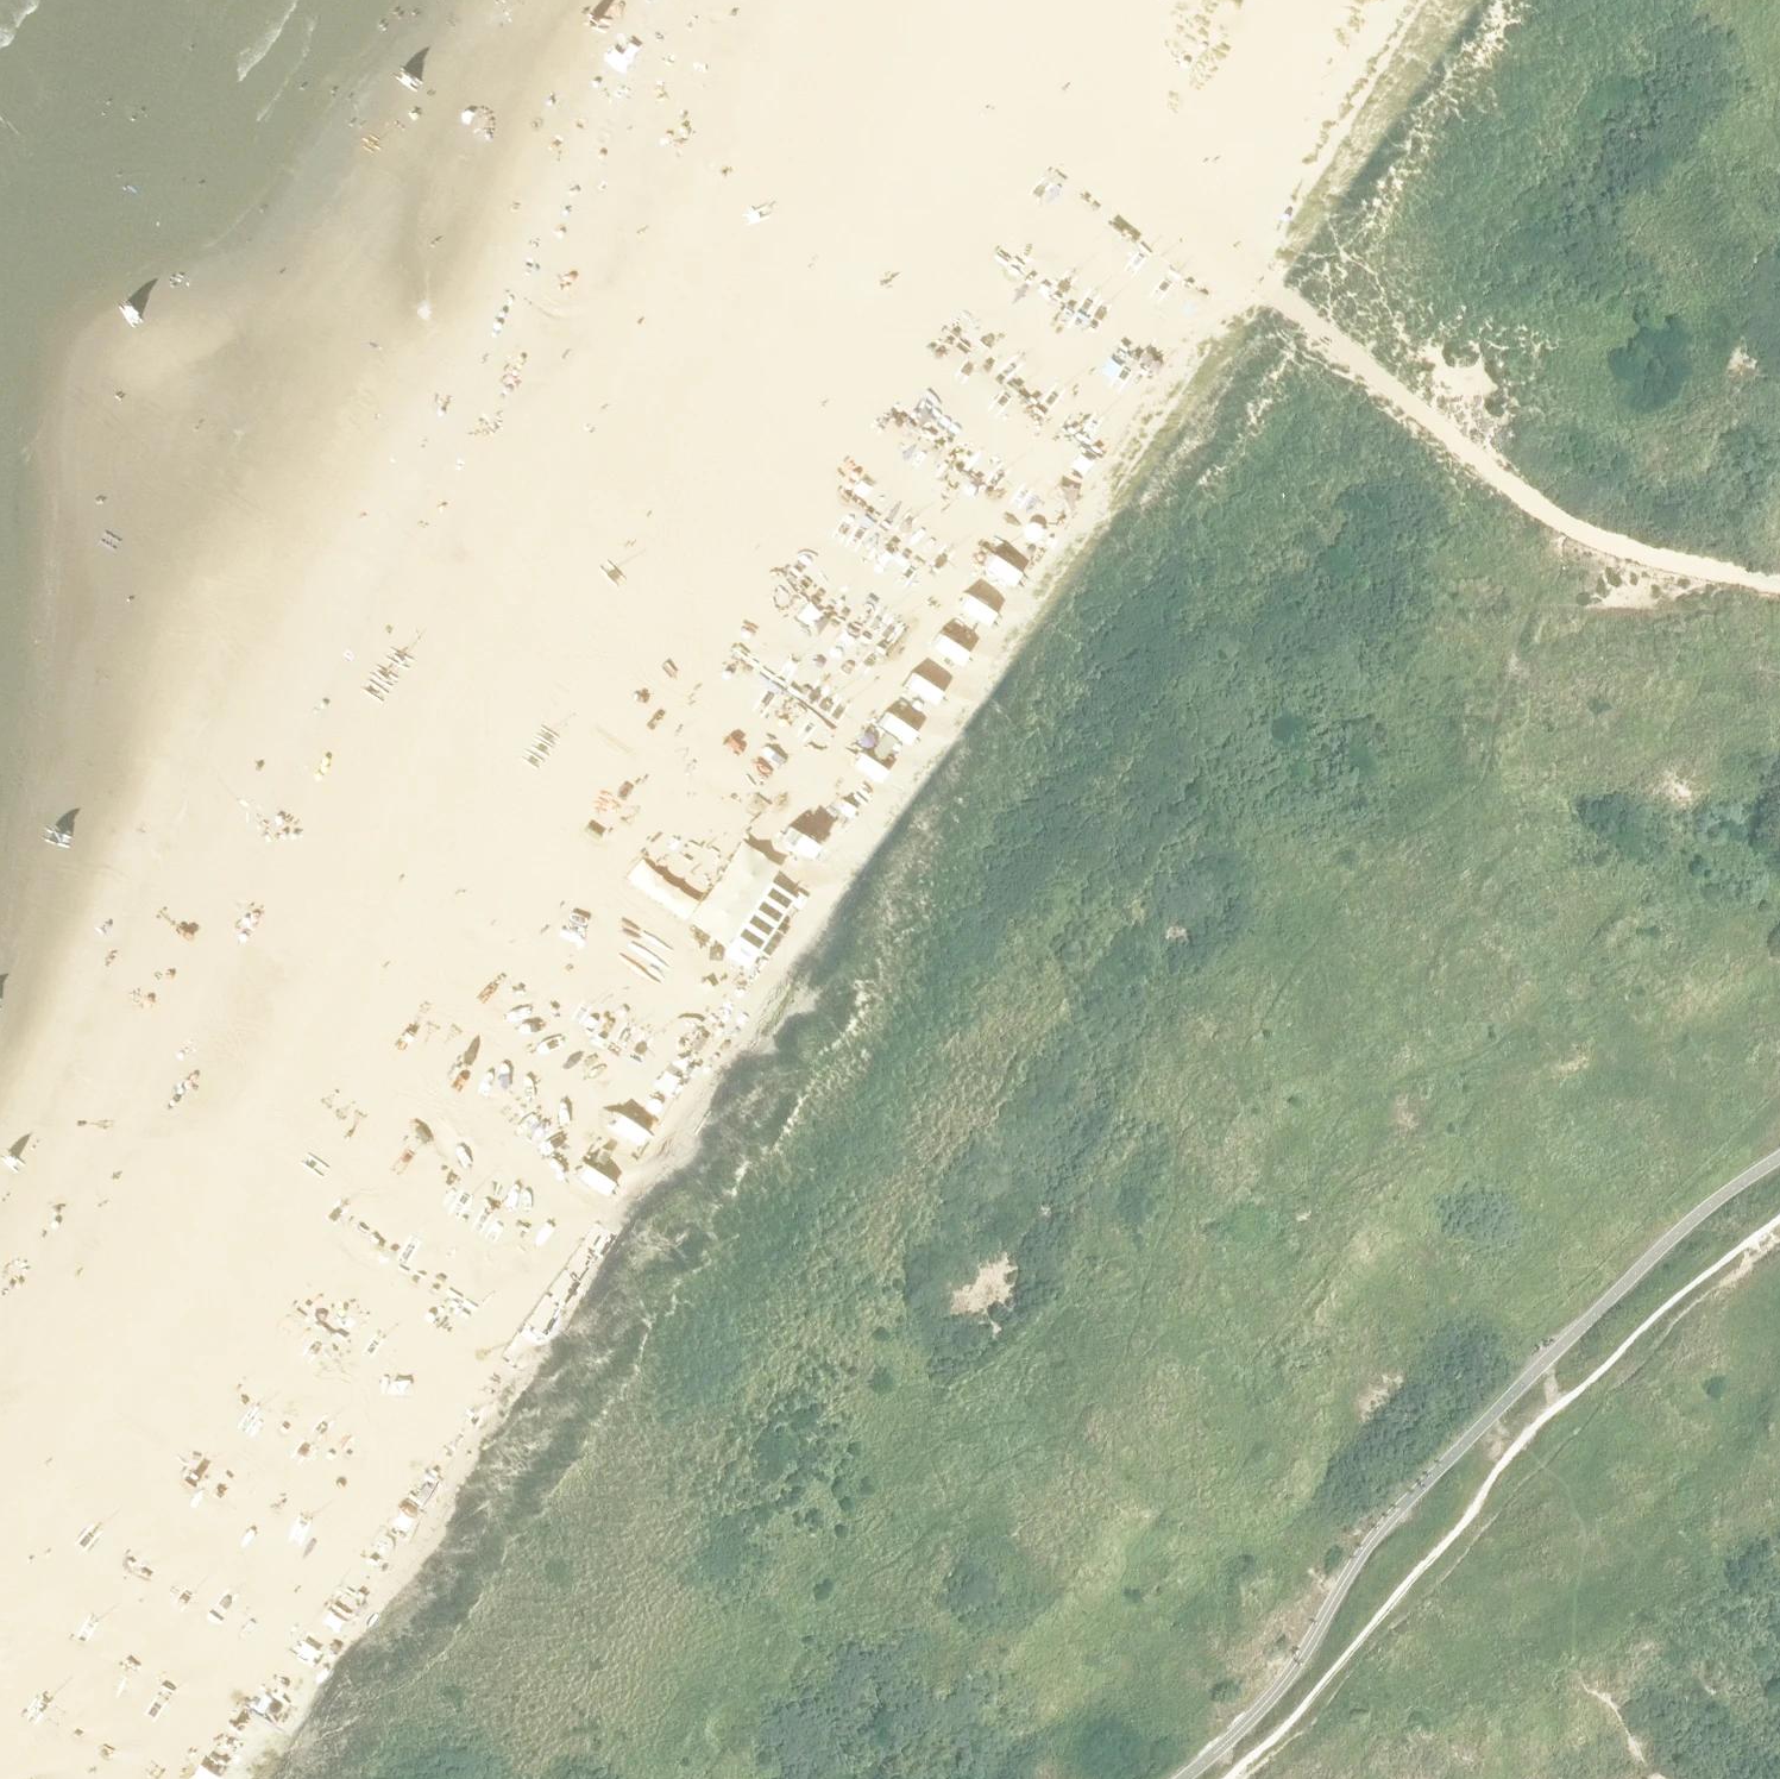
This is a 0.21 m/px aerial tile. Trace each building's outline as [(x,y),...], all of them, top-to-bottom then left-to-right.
[(644,1089),(684,1115),(722,1058),(683,1033),(644,1089)]
